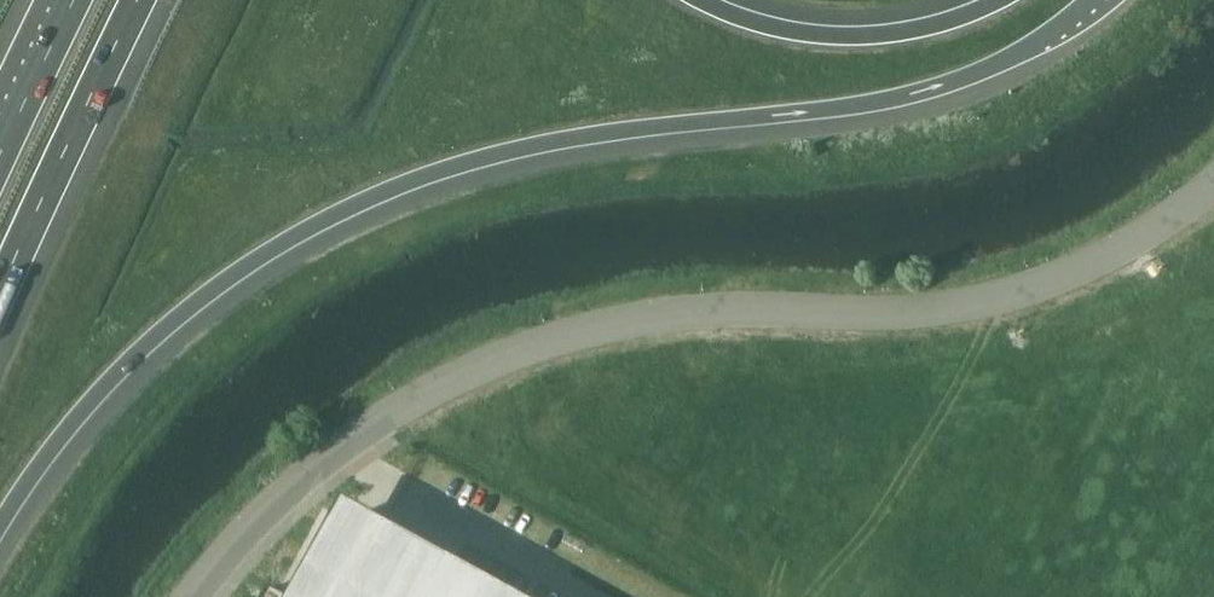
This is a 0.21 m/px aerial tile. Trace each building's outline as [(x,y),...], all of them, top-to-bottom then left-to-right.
[(327,510),(281,596),(495,596),(327,510)]
